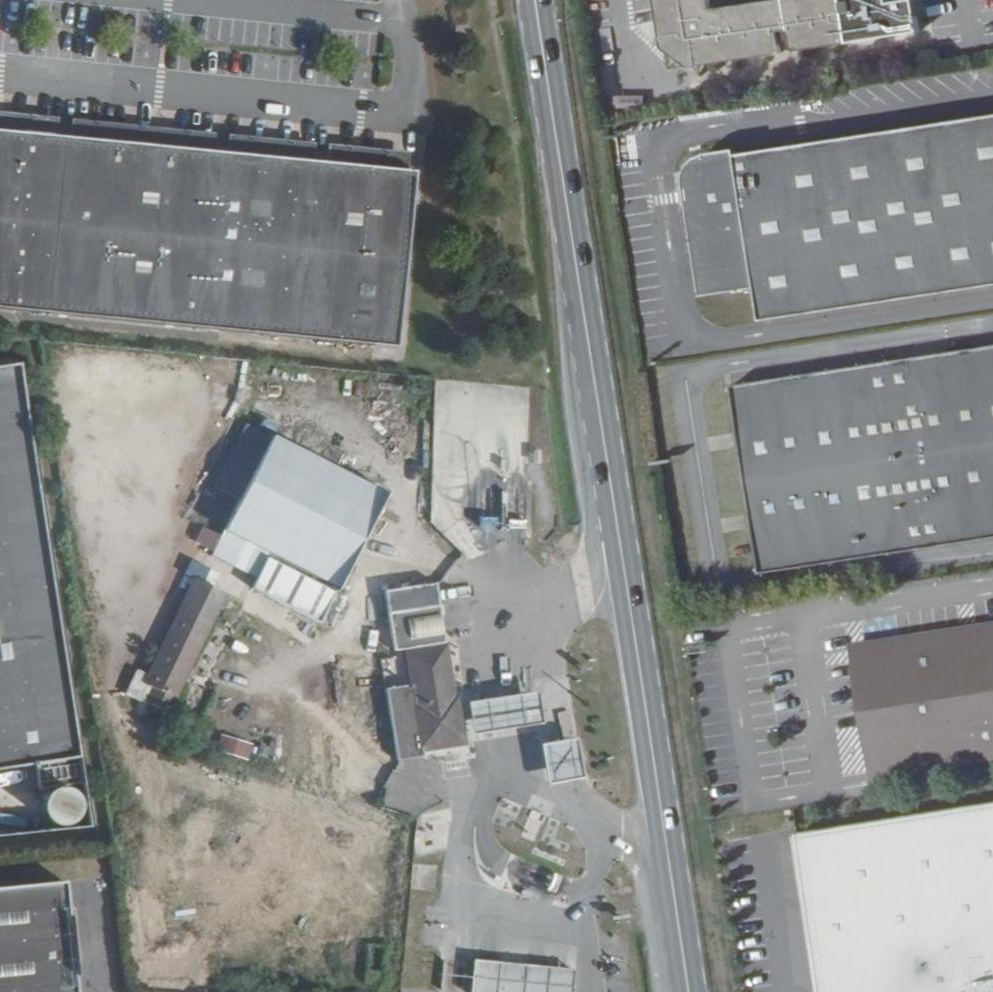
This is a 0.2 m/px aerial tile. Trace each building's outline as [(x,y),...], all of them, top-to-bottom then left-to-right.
[(665,49),(691,67),(782,53),(779,31),(791,29),(795,51),(849,43),(843,0),(768,0),(714,8),(713,0),(658,0),(665,49)] [(668,71),(691,67),(665,49),(668,71)] [(61,135),(63,115),(0,110),(0,128),(61,135)] [(743,153),(742,148),(718,151),(718,156),(710,159),(705,162),(700,166),(696,171),(693,177),(691,182),(694,204),(690,205),(704,296),(730,293),(729,287),(757,282),(759,288),(763,319),(992,284),(992,115),(743,153)] [(72,136),(218,151),(220,131),(76,116),(72,136)] [(402,350),(420,172),(339,163),(331,163),(227,152),(218,151),(72,136),(61,135),(0,128),(0,309),(402,350)] [(227,152),(331,163),(333,143),(230,132),(227,152)] [(339,163),(411,171),(415,150),(342,144),(339,163)] [(729,287),(730,293),(759,288),(757,282),(729,287)] [(762,573),(992,538),(992,345),(733,384),(762,573)] [(35,767),(39,791),(82,785),(78,761),(19,365),(0,368),(0,773),(35,767)] [(324,626),(389,497),(272,439),(224,534),(272,558),(256,591),(324,626)] [(205,526),(197,541),(214,550),(222,535),(205,526)] [(211,581),(178,566),(147,635),(139,632),(126,662),(166,680),(211,581)] [(383,604),(389,648),(443,642),(438,597),(436,583),(382,590),(383,604)] [(873,774),(992,756),(992,626),(867,645),(881,741),(868,743),(873,774)] [(881,741),(867,645),(854,647),(868,743),(881,741)] [(463,700),(456,647),(410,653),(414,683),(394,685),(403,753),(408,752),(409,760),(433,757),(432,746),(468,741),(463,700)] [(541,690),(463,700),(468,741),(546,731),(541,690)] [(221,734),(218,750),(251,757),(255,742),(221,734)] [(590,778),(584,738),(545,744),(551,783),(590,778)] [(394,803),(399,786),(381,781),(377,798),(394,803)] [(42,806),(42,812),(44,818),(47,823),(52,827),(58,829),(65,829),(71,828),(76,824),(80,819),(82,813),(82,807),(80,801),(77,796),(72,792),(66,790),(59,789),(53,791),(48,795),(44,800),(42,806)] [(803,834),(821,985),(827,991),(972,991),(992,988),(992,807),(803,834)] [(67,880),(0,887),(0,991),(78,991),(67,880)] [(490,964),(417,958),(414,991),(486,991),(490,964)] [(490,964),(486,991),(511,991),(514,966),(490,964)] [(569,971),(514,966),(511,991),(567,991),(569,971)]
